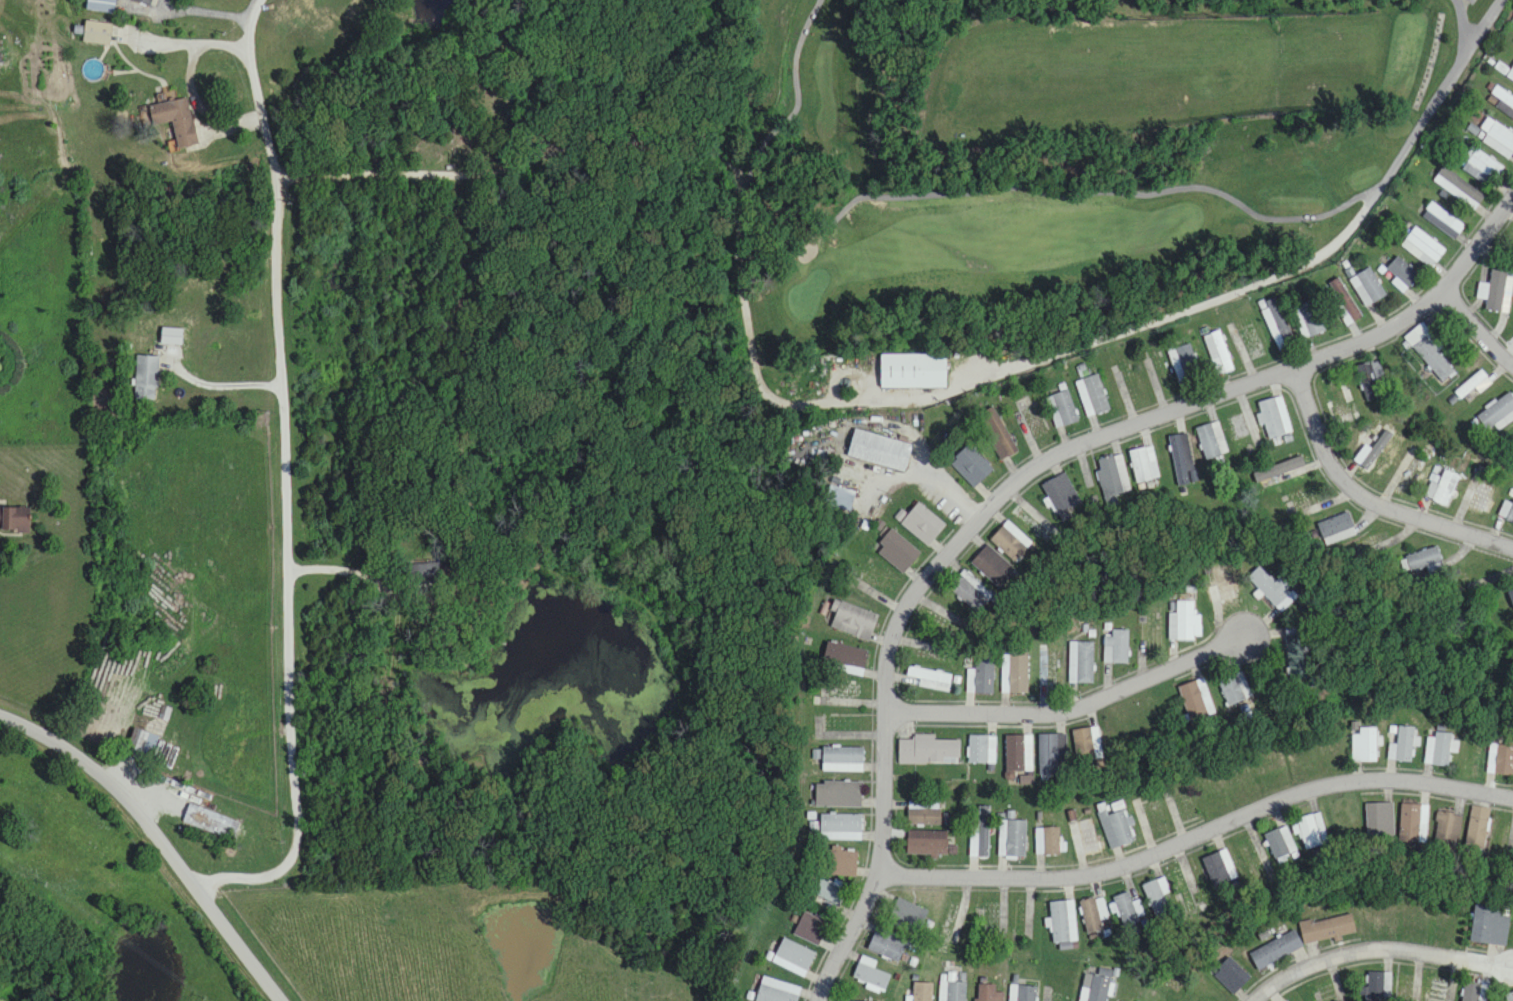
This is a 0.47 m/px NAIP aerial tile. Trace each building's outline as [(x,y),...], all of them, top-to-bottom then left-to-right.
[(114,13),(116,0),(87,0),(86,10),(114,13)] [(82,41),(108,45),(111,25),(85,21),(82,41)] [(1497,106),(1512,119),(1512,97),(1498,85),(1492,94),(1500,101),(1497,106)] [(175,149),(195,146),(187,99),(147,106),(151,126),(171,122),(175,149)] [(1512,156),(1512,134),(1489,118),(1477,136),(1511,159),(1512,156)] [(1463,164),(1484,187),(1501,172),(1480,149),(1463,164)] [(1436,182),(1475,211),(1485,196),(1446,168),(1436,182)] [(1454,241),(1465,228),(1433,202),(1422,215),(1454,241)] [(1401,247),(1433,269),(1446,250),(1415,228),(1401,247)] [(1381,273),(1403,294),(1420,277),(1398,256),(1381,273)] [(1387,296),(1370,268),(1350,280),(1366,308),(1387,296)] [(1485,311),(1500,314),(1508,273),(1491,270),(1489,285),(1479,284),(1477,299),(1486,301),(1485,311)] [(1365,313),(1334,281),(1329,286),(1335,292),(1326,301),(1351,326),(1365,313)] [(1280,353),(1297,346),(1275,297),(1259,305),(1280,353)] [(1325,330),(1311,301),(1291,311),(1306,340),(1325,330)] [(1267,355),(1253,323),(1230,334),(1245,366),(1267,355)] [(1405,338),(1441,384),(1457,372),(1421,326),(1405,338)] [(1234,371),(1221,330),(1204,336),(1217,376),(1234,371)] [(1179,383),(1201,375),(1191,344),(1168,352),(1179,383)] [(878,353),(945,352),(944,384),(876,386),(878,353)] [(158,357),(136,357),(136,401),(158,401),(158,357)] [(1384,378),(1381,361),(1357,366),(1364,402),(1383,398),(1379,379),(1384,378)] [(1455,394),(1461,401),(1471,393),(1475,399),(1493,384),(1482,371),(1455,394)] [(1098,375),(1077,382),(1088,417),(1109,411),(1098,375)] [(1322,380),(1335,421),(1351,416),(1337,375),(1322,380)] [(1057,429),(1079,421),(1068,391),(1046,399),(1057,429)] [(1485,433),(1495,427),(1497,430),(1512,421),(1512,396),(1512,394),(1475,416),(1485,433)] [(1017,404),(1036,440),(1051,432),(1032,396),(1017,404)] [(1257,404),(1267,440),(1292,433),(1282,397),(1257,404)] [(1015,454),(997,407),(979,414),(998,461),(1015,454)] [(1226,418),(1234,443),(1259,435),(1251,411),(1226,418)] [(1196,429),(1206,461),(1229,453),(1218,422),(1196,429)] [(1399,434),(1389,426),(1384,433),(1381,431),(1376,438),(1373,435),(1352,463),(1368,475),(1399,434)] [(847,458),(904,472),(910,444),(853,430),(847,458)] [(1176,486),(1195,484),(1189,434),(1171,436),(1176,486)] [(993,469),(968,445),(949,464),(974,489),(993,469)] [(1130,451),(1136,483),(1160,479),(1154,446),(1130,451)] [(1098,459),(1104,496),(1130,492),(1124,455),(1098,459)] [(1253,475),(1258,489),(1306,473),(1301,458),(1253,475)] [(1460,476),(1444,469),(1442,474),(1436,471),(1424,497),(1447,507),(1460,476)] [(1043,486),(1060,517),(1082,505),(1065,474),(1043,486)] [(1494,488),(1479,481),(1474,492),(1468,489),(1462,503),(1489,516),(1495,502),(1489,500),(1494,488)] [(856,493),(830,485),(825,503),(850,512),(856,493)] [(1292,514),(1303,512),(1304,516),(1321,513),(1317,489),(1288,494),(1292,514)] [(900,524),(928,546),(945,525),(917,502),(900,524)] [(1502,502),(1502,523),(1512,523),(1512,502),(1502,502)] [(1049,543),(1059,529),(1022,504),(1012,518),(1049,543)] [(28,533),(29,510),(0,508),(0,531),(28,533)] [(1327,547),(1357,533),(1347,512),(1317,526),(1327,547)] [(1027,549),(1002,527),(990,541),(1016,562),(1027,549)] [(921,554),(893,529),(875,549),(903,575),(921,554)] [(972,561),(997,588),(1009,576),(985,549),(972,561)] [(1402,556),(1405,573),(1442,565),(1439,549),(1402,556)] [(1212,570),(1215,587),(1210,588),(1212,603),(1235,599),(1230,567),(1212,570)] [(1297,595),(1258,568),(1246,585),(1285,612),(1297,595)] [(976,613),(991,597),(964,572),(949,588),(976,613)] [(1176,614),(1169,614),(1169,641),(1197,641),(1197,615),(1195,615),(1195,602),(1176,602),(1176,614)] [(878,615),(838,603),(830,629),(871,641),(878,615)] [(925,621),(963,639),(971,622),(934,604),(925,621)] [(1105,663),(1129,663),(1129,630),(1112,630),(1112,637),(1105,637),(1105,663)] [(1296,678),(1316,672),(1304,632),(1284,638),(1296,678)] [(862,677),(868,652),(827,642),(821,668),(862,677)] [(1094,685),(1094,643),(1071,642),(1071,685),(1094,685)] [(1041,668),(1041,694),(1057,694),(1057,647),(1047,647),(1047,668),(1041,668)] [(1004,694),(1028,694),(1028,656),(1004,656),(1004,694)] [(968,694),(993,694),(993,659),(976,659),(976,669),(968,669),(968,694)] [(919,680),(918,688),(950,692),(952,674),(908,668),(907,678),(919,680)] [(1231,708),(1255,699),(1244,672),(1221,681),(1231,708)] [(1216,716),(1202,680),(1179,689),(1192,725),(1216,716)] [(827,707),(861,707),(861,684),(827,684),(827,707)] [(822,715),(822,734),(862,734),(862,715),(822,715)] [(1395,762),(1413,763),(1415,728),(1396,727),(1395,762)] [(1099,728),(1073,732),(1079,764),(1104,760),(1099,728)] [(1376,763),(1376,730),(1352,730),(1352,763),(1376,763)] [(133,758),(156,756),(154,733),(131,735),(133,758)] [(1453,735),(1432,733),(1427,765),(1447,768),(1450,752),(1458,753),(1459,743),(1452,742),(1453,735)] [(1058,735),(1039,736),(1041,777),(1059,777),(1058,735)] [(935,741),(935,737),(899,737),(899,765),(960,765),(960,741),(935,741)] [(970,765),(996,765),(996,737),(970,737),(970,765)] [(1006,773),(1031,773),(1031,737),(1006,737),(1006,773)] [(1512,776),(1512,746),(1489,746),(1489,776),(1512,776)] [(863,748),(822,748),(822,773),(863,773),(863,748)] [(862,783),(816,783),(816,808),(862,808),(862,783)] [(940,803),(907,803),(907,827),(940,827),(940,803)] [(1393,836),(1393,803),(1366,803),(1366,836),(1393,836)] [(1420,841),(1420,804),(1401,804),(1401,841),(1420,841)] [(240,824),(190,805),(183,823),(233,842),(240,824)] [(1465,850),(1482,853),(1489,808),(1472,806),(1465,850)] [(979,827),(970,827),(970,858),(990,858),(990,807),(979,807),(979,827)] [(1110,850),(1135,843),(1126,811),(1108,816),(1105,807),(1099,808),(1110,850)] [(1297,820),(1306,850),(1329,842),(1319,813),(1297,820)] [(1459,844),(1459,813),(1436,813),(1436,844),(1459,844)] [(861,816),(820,816),(820,841),(861,841),(861,816)] [(1077,859),(1100,854),(1094,820),(1070,824),(1077,859)] [(1004,858),(1026,858),(1026,822),(1004,822),(1004,858)] [(1277,862),(1297,853),(1286,826),(1265,835),(1277,862)] [(1037,857),(1060,857),(1060,829),(1037,829),(1037,857)] [(948,857),(948,832),(907,832),(907,857),(948,857)] [(1213,886),(1237,875),(1226,849),(1202,860),(1213,886)] [(858,854),(824,851),(822,873),(856,875),(858,854)] [(1163,896),(1168,893),(1161,878),(1141,888),(1154,913),(1168,906),(1163,896)] [(834,913),(844,890),(821,879),(810,901),(834,913)] [(1113,897),(1123,927),(1144,920),(1138,901),(1133,902),(1130,892),(1113,897)] [(1081,901),(1086,934),(1104,931),(1102,921),(1107,920),(1103,897),(1081,901)] [(928,911),(899,898),(889,919),(918,933),(928,911)] [(1079,940),(1074,900),(1049,903),(1053,943),(1079,940)] [(1008,903),(984,903),(984,934),(1008,934),(1008,903)] [(1505,946),(1510,909),(1475,904),(1470,941),(1505,946)] [(793,934),(817,947),(829,925),(805,912),(793,934)] [(1351,913),(1300,925),(1304,944),(1356,932),(1351,913)] [(867,949),(898,963),(908,941),(877,927),(867,949)] [(1249,952),(1257,969),(1303,948),(1296,931),(1249,952)] [(804,979),(816,955),(783,938),(771,961),(804,979)] [(1251,978),(1229,957),(1212,974),(1234,995),(1251,978)] [(889,972),(875,971),(876,959),(857,958),(856,981),(867,981),(867,989),(888,990),(889,972)] [(1111,978),(1086,973),(1081,1000),(1107,1000),(1111,978)] [(1390,973),(1368,973),(1368,1000),(1390,1000),(1390,973)] [(762,978),(756,1000),(798,1000),(801,989),(762,978)] [(1431,978),(1430,1000),(1449,1000),(1450,978),(1431,978)] [(967,981),(944,980),(944,1000),(966,1000),(967,981)] [(1337,1000),(1346,1000),(1340,981),(1332,984),(1337,1000)] [(913,983),(913,1000),(932,1000),(932,983),(913,983)] [(1484,983),(1464,983),(1464,1000),(1484,1000),(1484,983)] [(1003,992),(995,992),(995,984),(976,984),(976,1000),(1003,1000),(1003,992)] [(1037,987),(1013,985),(1011,1000),(1036,1000),(1037,987)]
